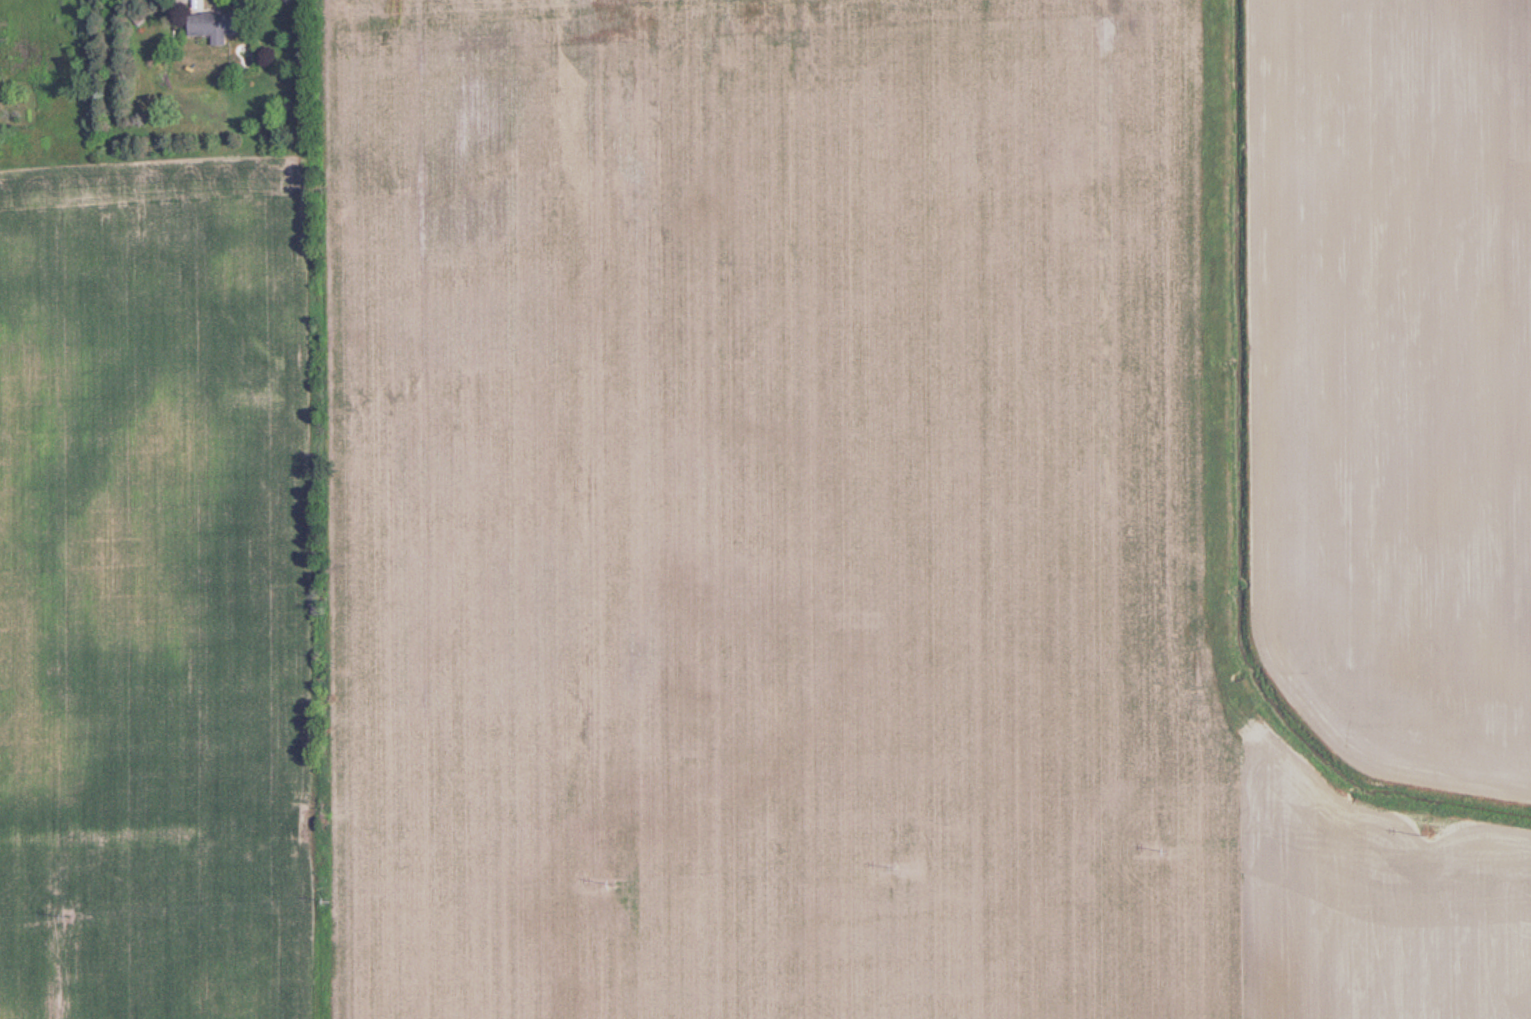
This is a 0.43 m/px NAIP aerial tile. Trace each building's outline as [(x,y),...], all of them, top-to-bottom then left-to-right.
[(215,36),(215,45),(229,44),(229,34),(243,33),(243,12),(192,12),(192,36),(215,36)]
